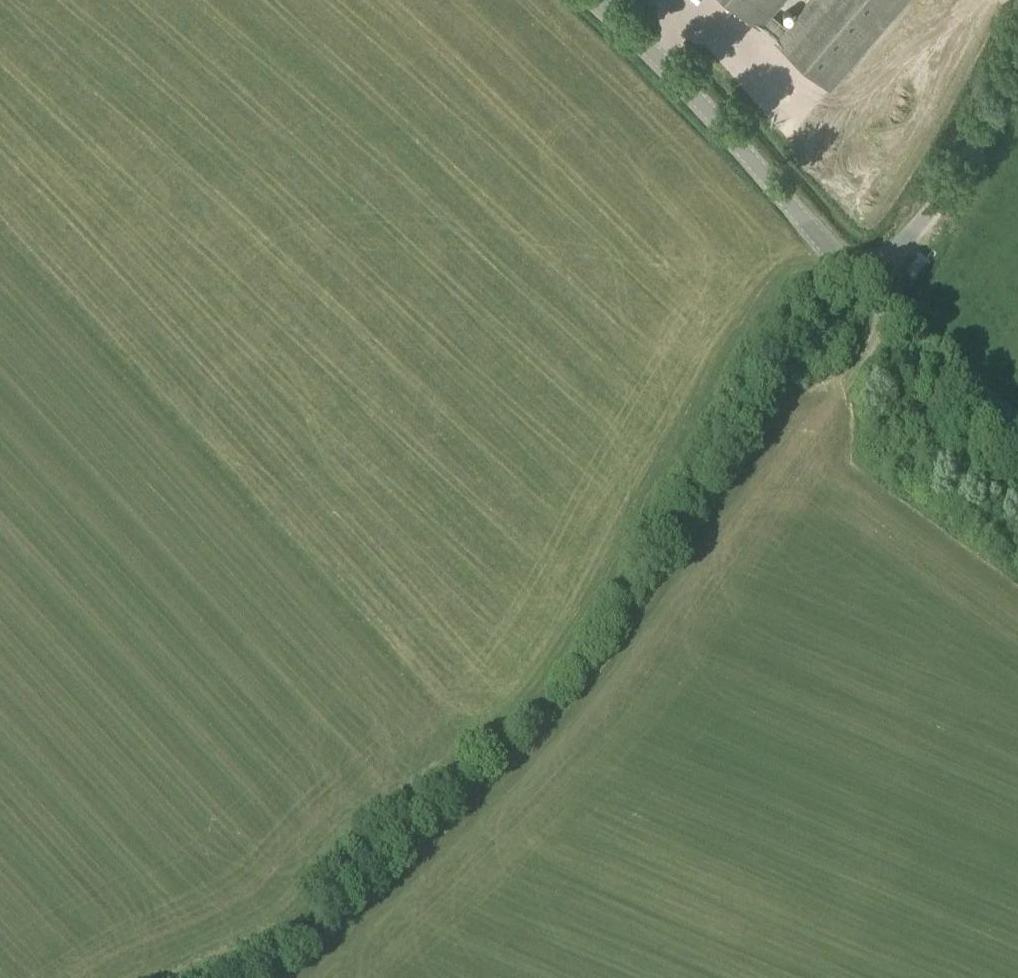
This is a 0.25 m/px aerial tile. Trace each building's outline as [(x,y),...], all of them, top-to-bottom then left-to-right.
[(830,88),(906,0),(728,0),(830,88)]
